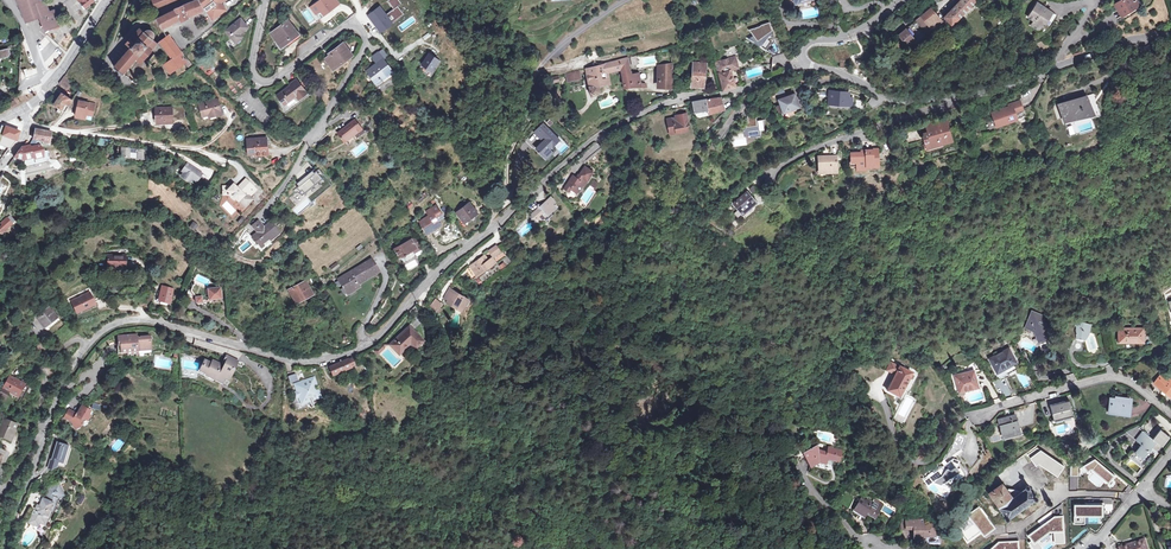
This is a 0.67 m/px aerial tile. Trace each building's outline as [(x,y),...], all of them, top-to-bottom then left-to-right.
[(51,28),(57,25),(52,11),(47,13),(43,0),(40,0),(37,1),(37,0),(17,0),(25,22),(38,17),(41,26),(39,28),(45,34),(51,29),(51,28)] [(80,1),(78,2),(83,8),(94,0),(79,0),(80,1)] [(157,18),(163,28),(207,9),(214,18),(227,9),(222,2),(225,0),(196,0),(157,18)] [(328,0),(316,0),(314,2),(321,11),(331,4),(328,0)] [(378,5),(366,14),(379,31),(401,13),(397,7),(400,3),(398,0),(388,0),(392,9),(386,14),(378,5)] [(943,16),(951,25),(976,0),(959,0),(943,16)] [(1115,5),(1123,16),(1136,6),(1131,0),(1122,0),(1115,5)] [(1039,30),(1044,25),(1049,29),(1056,17),(1039,5),(1028,18),(1034,22),(1032,25),(1039,30)] [(941,23),(930,10),(921,17),(915,21),(928,37),(943,23),(942,22),(941,23)] [(399,31),(415,20),(411,15),(396,26),(399,31)] [(227,26),(237,39),(243,34),(240,30),(246,25),(239,16),(227,26)] [(297,34),(286,19),(269,31),(280,46),(297,34)] [(760,27),(749,30),(753,36),(746,38),(768,54),(772,57),(783,53),(780,44),(775,38),(772,31),(770,23),(762,25),(760,27)] [(145,31),(141,27),(135,34),(134,33),(126,42),(131,47),(128,50),(127,49),(126,51),(127,52),(124,55),(123,54),(122,55),(123,56),(120,59),(119,59),(118,60),(119,61),(115,64),(114,65),(114,66),(123,73),(124,73),(125,73),(126,73),(125,72),(128,68),(129,69),(130,67),(129,66),(132,63),(133,64),(134,63),(133,62),(135,59),(141,64),(153,50),(156,53),(159,50),(160,44),(154,39),(155,35),(155,33),(154,32),(153,31),(151,30),(149,29),(148,30),(145,31)] [(907,47),(915,40),(905,30),(898,37),(907,47)] [(195,65),(168,36),(162,41),(160,41),(172,58),(165,64),(171,71),(185,62),(190,68),(195,65)] [(350,56),(341,44),(332,51),(333,52),(325,59),(329,64),(331,63),(335,68),(350,56)] [(736,87),(729,70),(738,68),(734,56),(738,55),(735,44),(722,49),(725,58),(714,61),(719,74),(718,74),(725,90),(736,87)] [(838,64),(842,65),(843,61),(846,58),(848,55),(848,51),(846,47),(842,45),(838,46),(834,48),(833,52),(833,54),(834,58),(838,60),(838,64)] [(2,58),(9,56),(11,53),(9,47),(0,50),(0,62),(2,58)] [(382,53),(378,56),(383,63),(388,60),(382,53)] [(377,67),(372,71),(370,69),(366,73),(375,86),(383,80),(384,81),(392,76),(383,63),(378,56),(372,60),(377,67)] [(636,57),(629,59),(631,67),(637,65),(636,57)] [(432,58),(424,70),(434,77),(442,65),(437,62),(432,58)] [(641,87),(641,83),(640,83),(638,71),(635,72),(635,73),(628,74),(625,60),(586,69),(590,97),(601,95),(599,86),(608,84),(607,73),(618,70),(622,89),(634,86),(635,87),(641,87)] [(657,88),(667,87),(670,89),(670,63),(658,66),(657,88)] [(707,70),(704,70),(705,64),(691,63),(689,81),(687,81),(686,87),(701,88),(702,79),(706,79),(707,70)] [(442,65),(434,77),(424,70),(421,75),(433,83),(444,67),(442,65)] [(577,71),(564,74),(567,83),(580,80),(577,71)] [(557,76),(549,78),(551,84),(558,82),(557,76)] [(893,85),(890,79),(883,82),(885,88),(893,85)] [(276,96),(282,104),(293,95),(295,98),(304,91),(296,80),(276,96)] [(72,99),(70,98),(63,92),(55,103),(62,108),(66,103),(69,105),(72,99)] [(845,105),(846,94),(830,92),(829,103),(845,105)] [(1062,107),(1066,121),(1089,114),(1091,117),(1103,113),(1096,92),(1084,97),(1085,99),(1062,107)] [(794,94),(778,100),(783,112),(799,106),(794,94)] [(708,115),(725,111),(722,97),(707,101),(706,99),(694,102),(696,114),(697,116),(700,118),(702,118),(708,116),(708,115)] [(871,97),(867,102),(872,107),(877,102),(871,97)] [(80,99),(77,111),(93,114),(96,103),(80,99)] [(202,104),(205,115),(213,113),(213,115),(222,112),(218,99),(202,104)] [(991,113),(996,124),(1024,114),(1019,100),(1010,103),(1011,106),(991,113)] [(174,120),(174,117),(185,116),(185,105),(173,105),(173,107),(157,108),(157,122),(163,122),(163,120),(174,120)] [(686,114),(678,115),(679,117),(675,118),(666,119),(668,130),(671,132),(674,131),(675,134),(687,131),(686,127),(688,127),(686,114)] [(745,129),(746,137),(760,135),(759,132),(765,131),(763,121),(757,122),(756,115),(748,116),(749,123),(746,123),(747,129),(745,129)] [(922,136),(926,149),(952,141),(948,128),(950,127),(948,121),(940,124),(941,130),(932,133),(922,136)] [(337,134),(344,143),(352,136),(355,140),(363,134),(354,122),(337,134)] [(13,144),(16,140),(17,140),(21,130),(4,123),(0,134),(0,139),(13,144)] [(559,140),(543,124),(537,130),(546,140),(544,143),(543,142),(535,149),(538,152),(538,153),(539,154),(540,153),(543,156),(552,146),(553,147),(559,140)] [(940,124),(930,127),(932,133),(941,130),(940,124)] [(52,135),(54,136),(55,134),(52,133),(52,131),(34,129),(34,139),(51,141),(52,135)] [(250,140),(251,152),(256,152),(257,154),(269,153),(267,138),(250,140)] [(34,144),(31,143),(23,144),(13,158),(28,159),(46,155),(42,142),(34,144)] [(146,149),(122,147),(121,156),(146,158),(146,149)] [(874,157),(874,149),(866,149),(866,152),(849,152),(850,168),(867,168),(867,166),(879,166),(879,157),(874,157)] [(836,170),(835,153),(817,155),(819,171),(836,170)] [(206,174),(202,171),(200,175),(195,172),(198,168),(187,161),(183,167),(185,168),(181,174),(183,175),(182,176),(187,180),(187,179),(190,180),(192,177),(197,180),(199,176),(203,178),(206,174)] [(574,186),(581,191),(589,179),(590,180),(596,172),(587,166),(582,174),(581,173),(579,176),(576,174),(566,188),(571,191),(573,189),(574,186)] [(296,182),(298,184),(296,186),(290,191),(292,194),(294,193),(299,196),(320,179),(318,177),(321,175),(316,169),(311,173),(309,171),(296,182)] [(240,184),(245,189),(251,183),(245,177),(239,183),(240,184)] [(245,189),(240,184),(237,187),(233,183),(230,186),(222,186),(222,194),(229,194),(230,193),(244,207),(253,198),(248,194),(255,187),(251,183),(245,189)] [(755,201),(746,191),(733,203),(743,213),(755,201)] [(555,203),(557,201),(553,196),(534,212),(534,216),(537,218),(549,219),(549,215),(558,207),(555,203)] [(442,233),(434,218),(442,213),(435,201),(426,208),(428,211),(418,218),(425,230),(430,227),(436,237),(442,233)] [(474,212),(468,202),(456,209),(462,219),(474,212)] [(193,228),(197,223),(192,219),(188,224),(193,228)] [(252,227),(255,230),(262,224),(259,220),(252,227)] [(9,227),(5,223),(0,228),(0,229),(3,232),(9,227)] [(262,224),(255,230),(258,234),(251,240),(262,252),(281,234),(270,223),(265,227),(262,224)] [(464,223),(458,226),(463,234),(469,230),(464,223)] [(394,248),(400,258),(411,250),(413,253),(419,249),(412,236),(394,248)] [(98,250),(104,267),(127,260),(124,249),(127,249),(125,242),(98,250)] [(504,251),(501,246),(493,251),(497,256),(504,251)] [(468,270),(476,280),(499,262),(495,257),(491,260),(487,255),(468,270)] [(336,279),(346,294),(359,285),(357,283),(377,270),(369,257),(336,279)] [(333,272),(340,266),(336,262),(330,267),(333,272)] [(286,291),(293,302),(309,292),(302,280),(286,291)] [(201,301),(220,299),(219,287),(203,289),(193,284),(190,290),(194,298),(195,304),(201,303),(201,301)] [(170,303),(172,289),(162,287),(159,300),(170,303)] [(87,290),(68,299),(74,315),(95,304),(87,290)] [(448,299),(460,306),(458,310),(464,313),(471,301),(453,290),(448,299)] [(433,305),(444,312),(447,308),(443,306),(445,302),(437,298),(433,305)] [(59,316),(51,304),(36,314),(45,326),(59,316)] [(1029,328),(1026,336),(1030,337),(1039,341),(1050,336),(1047,329),(1048,327),(1038,323),(1039,320),(1043,321),(1045,317),(1033,311),(1027,327),(1029,328)] [(1084,339),(1084,337),(1085,337),(1086,338),(1090,334),(1092,329),(1090,329),(1091,325),(1089,325),(1090,320),(1085,319),(1084,317),(1082,316),(1081,316),(1080,318),(1078,318),(1078,320),(1065,325),(1068,334),(1076,338),(1084,339)] [(27,336),(28,336),(35,333),(32,327),(24,331),(27,336)] [(1143,338),(1140,327),(1117,333),(1120,345),(1143,338)] [(392,348),(401,357),(412,348),(419,354),(430,344),(415,328),(392,348)] [(139,340),(138,339),(137,339),(136,338),(136,336),(119,337),(121,355),(151,354),(149,337),(141,338),(141,341),(139,340)] [(377,351),(380,354),(381,353),(385,349),(386,345),(384,345),(377,351)] [(995,371),(999,378),(1022,367),(1019,360),(1017,361),(1010,347),(990,357),(997,370),(995,371)] [(352,358),(347,361),(352,371),(357,368),(352,358)] [(224,377),(228,379),(236,363),(228,359),(223,367),(213,362),(211,365),(205,361),(201,370),(207,373),(206,375),(221,383),(224,377)] [(352,371),(347,361),(328,369),(332,378),(352,371)] [(896,363),(891,371),(899,376),(889,391),(901,399),(915,376),(896,363)] [(979,385),(975,368),(956,373),(960,390),(979,385)] [(1023,369),(1015,372),(1022,388),(1030,385),(1023,369)] [(1164,372),(1155,382),(1170,395),(1170,394),(1170,378),(1164,372)] [(29,383),(10,374),(0,395),(0,400),(16,408),(29,383)] [(1001,399),(1012,395),(1006,377),(995,381),(1001,399)] [(312,399),(313,401),(320,398),(313,381),(297,388),(299,394),(291,397),(293,401),(300,399),(303,405),(309,402),(308,401),(312,399)] [(29,383),(16,408),(22,403),(29,391),(29,383)] [(1132,400),(1111,398),(1109,411),(1130,414),(1132,400)] [(1074,415),(1070,399),(1050,404),(1054,420),(1074,415)] [(86,422),(88,417),(86,416),(89,412),(80,407),(77,411),(79,412),(77,415),(75,414),(74,416),(67,411),(63,418),(70,423),(72,429),(80,428),(80,424),(82,420),(86,422)] [(1000,430),(1003,439),(1023,434),(1021,424),(1018,425),(1016,415),(999,420),(1002,430),(1000,430)] [(0,435),(0,438),(9,442),(12,437),(13,437),(18,426),(5,422),(0,435)] [(1143,455),(1151,445),(1157,450),(1170,434),(1162,427),(1154,437),(1143,428),(1136,437),(1142,442),(1136,450),(1143,455)] [(940,464),(943,466),(952,460),(950,457),(962,447),(966,433),(957,431),(954,440),(940,464)] [(829,458),(834,459),(839,461),(842,450),(829,446),(827,451),(819,449),(818,443),(802,452),(810,466),(820,461),(827,463),(829,458)] [(1017,460),(1022,468),(1045,452),(1041,447),(1039,444),(1017,460)] [(59,447),(51,473),(53,474),(59,470),(61,466),(63,467),(68,450),(59,447)] [(61,466),(59,470),(66,473),(72,451),(68,450),(63,467),(61,466)] [(1056,467),(1045,452),(1022,468),(1033,483),(1056,467)] [(924,480),(929,486),(934,481),(942,490),(939,492),(944,495),(953,482),(965,473),(960,466),(958,468),(952,460),(943,466),(924,480)] [(1005,517),(1004,518),(1005,520),(1007,520),(1008,519),(1008,517),(1035,499),(1027,488),(1012,498),(1001,484),(988,493),(1005,517)] [(41,511),(40,514),(39,516),(35,515),(30,528),(45,534),(53,516),(52,515),(55,507),(57,508),(59,502),(66,500),(61,488),(49,492),(45,503),(44,503),(41,511)] [(866,513),(874,518),(883,504),(875,499),(872,502),(866,498),(862,505),(860,504),(856,510),(864,516),(866,513)] [(923,520),(905,520),(905,529),(913,529),(913,537),(924,537),(924,533),(934,533),(934,524),(923,524),(923,520)] [(1144,540),(1119,548),(1120,548),(1146,548),(1144,540)]
